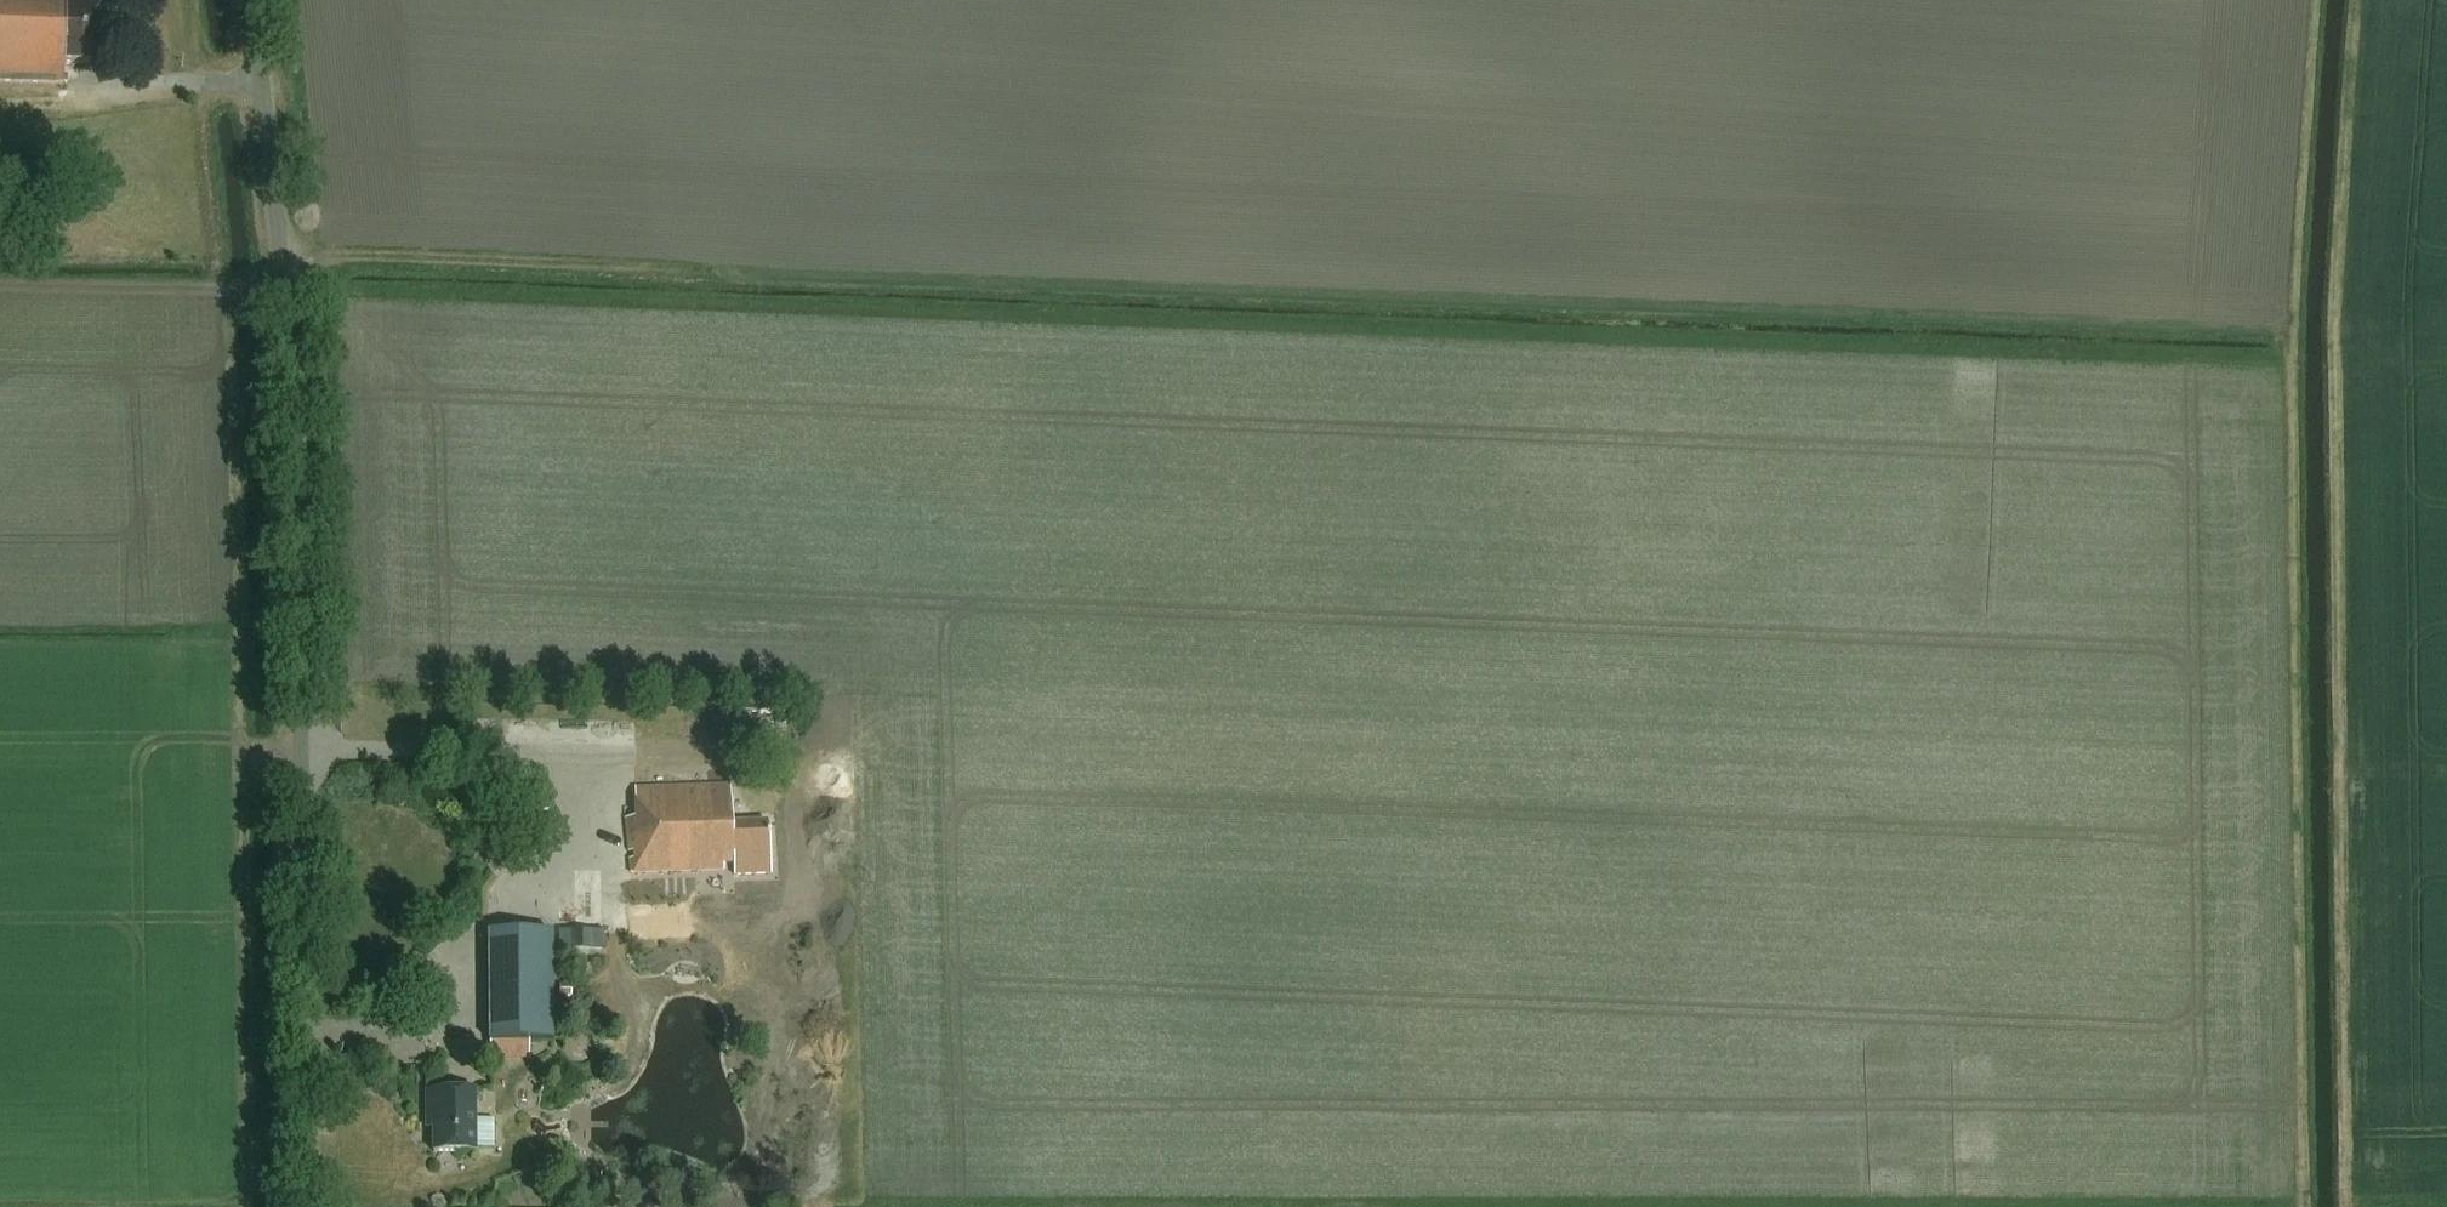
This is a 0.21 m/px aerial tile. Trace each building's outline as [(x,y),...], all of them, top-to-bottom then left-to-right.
[(62,91),(63,67),(94,68),(96,8),(62,7),(62,0),(0,0),(0,89),(62,91)] [(728,787),(632,791),(634,820),(624,822),(628,876),(631,876),(631,885),(651,884),(651,877),(727,874),(727,867),(732,866),(732,880),(771,879),(766,824),(732,825),(728,787)] [(550,935),(486,935),(487,1045),(552,1044),(550,935)] [(424,1094),(425,1113),(431,1113),(432,1154),(474,1153),(473,1093),(424,1094)]
